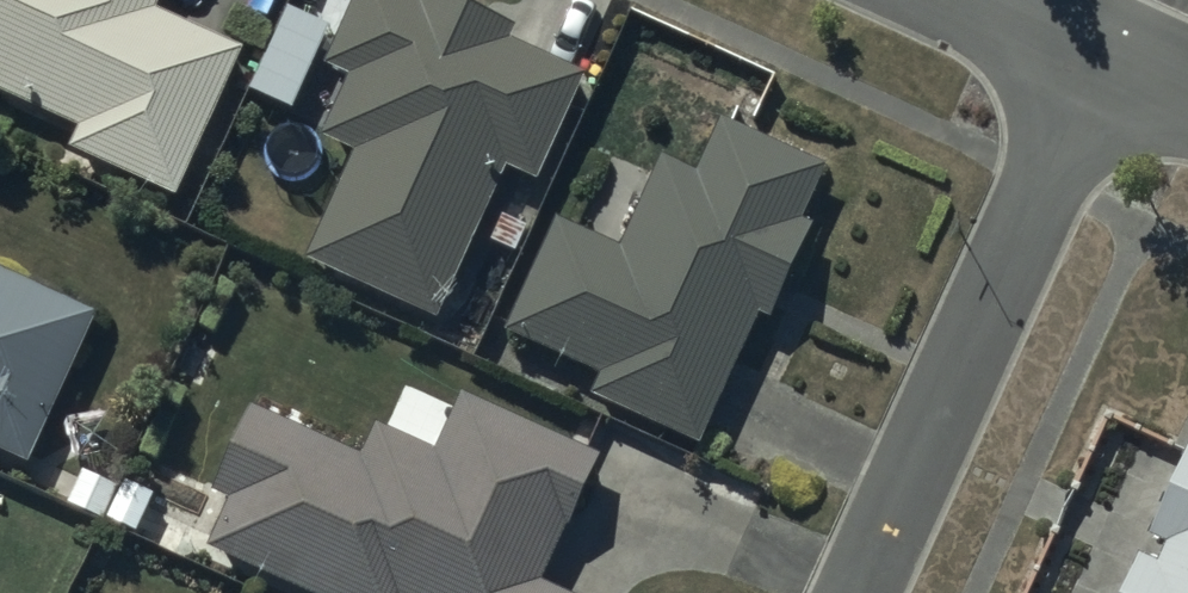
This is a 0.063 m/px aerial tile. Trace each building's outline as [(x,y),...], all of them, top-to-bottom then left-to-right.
[(78,143),(69,162),(175,209),(241,63),(154,24),(165,0),(0,0),(0,107),(78,143)] [(305,269),(433,328),(503,175),(535,190),(583,86),(510,52),(516,38),(433,0),(421,0),(416,10),(394,0),(358,0),(322,78),(347,90),(320,149),(353,164),(305,269)] [(556,230),(503,345),(598,388),(589,407),(697,456),(756,326),(769,332),(812,239),(801,234),(825,180),(720,132),(697,183),(661,167),(619,259),(556,230)] [(25,474),(92,327),(0,285),(0,463),(25,474)] [(208,507),(226,515),(205,559),(279,592),(538,592),(595,469),(459,407),(432,464),(377,438),(362,470),(249,418),(208,507)] [(1187,457),(1146,548),(1164,556),(1156,574),(1138,566),(1125,592),(1187,592),(1187,458),(1187,457)]
